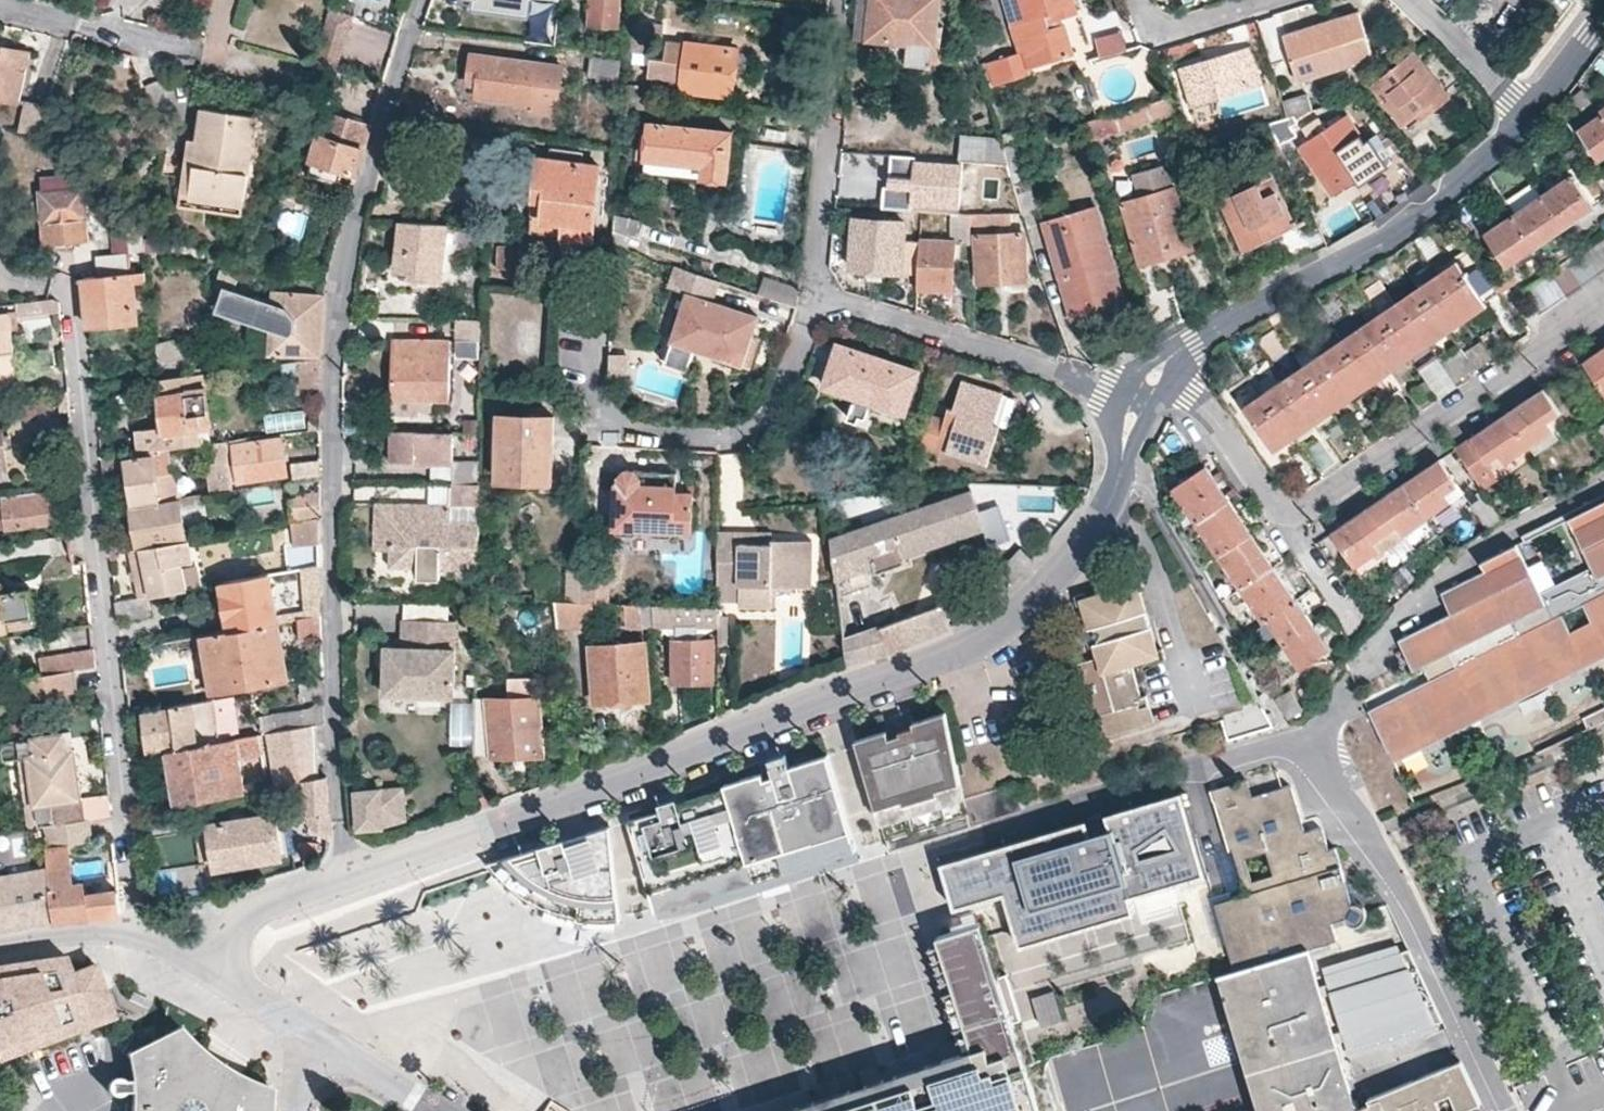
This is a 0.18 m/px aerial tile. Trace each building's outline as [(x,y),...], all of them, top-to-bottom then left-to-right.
[(619,24),(620,0),(590,0),(588,23),(618,27),(619,24)] [(868,39),(870,0),(858,0),(856,38),(868,39)] [(930,66),(935,0),(870,0),(868,39),(875,40),(874,53),(889,55),(890,63),(930,66)] [(1076,12),(1072,0),(1003,0),(1014,40),(1017,39),(1020,52),(987,63),(995,85),(1028,74),(1027,70),(1071,55),(1062,26),(1048,30),(1045,22),(1076,12)] [(1282,36),(1296,80),(1372,57),(1358,12),(1282,36)] [(645,52),(649,52),(650,38),(661,38),(662,24),(629,20),(627,49),(631,50),(629,61),(643,63),(645,52)] [(376,58),(388,61),(396,31),(385,28),(376,58)] [(327,39),(320,36),(311,66),(319,67),(322,58),(327,39)] [(669,72),(667,89),(729,95),(732,70),(738,71),(744,68),(745,61),(739,57),(734,57),(734,49),(685,44),(685,50),(677,49),(676,65),(682,64),(682,73),(669,72)] [(1260,84),(1248,45),(1179,67),(1191,106),(1260,84)] [(6,56),(9,48),(0,46),(0,55),(6,56)] [(2,98),(19,102),(29,53),(9,48),(6,56),(0,55),(0,97),(2,98)] [(1406,129),(1422,117),(1449,96),(1413,51),(1371,84),(1406,129)] [(555,113),(561,67),(469,55),(465,83),(475,84),(473,96),(526,103),(526,110),(555,113)] [(333,71),(336,72),(346,74),(348,63),(336,59),(333,71)] [(587,76),(595,77),(616,80),(618,62),(589,59),(587,76)] [(363,79),(367,67),(348,63),(346,74),(363,79)] [(367,67),(363,79),(381,84),(385,73),(367,67)] [(595,77),(594,90),(615,91),(616,80),(595,77)] [(1578,108),(1588,101),(1580,89),(1570,95),(1578,108)] [(1281,102),(1286,117),(1311,110),(1306,95),(1281,102)] [(634,96),(633,108),(648,109),(649,100),(634,96)] [(1173,112),(1168,97),(1096,118),(1100,136),(1173,112)] [(49,107),(34,101),(20,131),(38,135),(41,128),(49,107)] [(190,136),(187,155),(183,179),(179,205),(203,208),(204,194),(244,199),(257,116),(203,109),(198,138),(190,136)] [(342,170),(354,173),(369,124),(327,113),(307,174),(337,184),(342,170)] [(1578,131),(1597,161),(1603,156),(1603,117),(1602,114),(1578,131)] [(1363,173),(1357,164),(1372,151),(1368,144),(1346,115),(1300,146),(1333,195),(1363,173)] [(648,123),(644,158),(702,166),(700,176),(725,179),(730,137),(731,131),(709,130),(670,126),(653,123),(648,123)] [(999,138),(1002,146),(1015,142),(1011,130),(998,134),(999,138)] [(1002,146),(999,138),(959,136),(959,160),(1006,162),(1002,146)] [(1006,162),(1010,175),(1017,198),(1022,214),(1036,210),(1015,142),(1002,146),(1006,162)] [(591,238),(595,205),(596,198),(599,166),(581,163),(582,155),(549,150),(549,159),(520,156),(519,175),(534,177),(529,218),(542,219),(541,231),(591,238)] [(1379,162),(1372,151),(1357,164),(1363,173),(1379,162)] [(959,160),(958,165),(912,161),(911,204),(958,208),(960,172),(1010,175),(1006,162),(959,160)] [(1131,174),(1138,196),(1121,202),(1140,264),(1164,257),(1161,250),(1190,240),(1172,186),(1170,186),(1164,163),(1131,174)] [(1216,195),(1242,251),(1273,235),(1288,264),(1314,252),(1300,225),(1294,226),(1268,171),(1216,195)] [(42,193),(42,198),(45,224),(45,229),(47,242),(88,238),(88,236),(86,218),(83,190),(71,191),(70,176),(44,179),(44,193),(42,193)] [(1572,177),(1541,196),(1564,228),(1593,208),(1572,177)] [(1380,215),(1393,207),(1373,179),(1360,188),(1380,215)] [(204,194),(203,208),(242,214),(244,199),(204,194)] [(1541,196),(1512,216),(1534,248),(1564,228),(1541,196)] [(1022,214),(1017,198),(999,200),(1001,214),(1009,214),(1022,214)] [(1120,291),(1108,252),(1094,206),(1042,221),(1068,307),(1120,291)] [(99,257),(101,275),(132,272),(130,250),(126,225),(126,215),(113,208),(112,207),(112,213),(116,247),(116,256),(99,257)] [(920,219),(921,211),(900,210),(899,218),(920,219)] [(950,214),(941,213),(939,230),(949,232),(950,214)] [(916,287),(951,289),(953,243),(969,245),(968,222),(968,215),(950,214),(949,232),(949,242),(919,240),(916,271),(916,287)] [(968,215),(968,222),(1009,222),(1009,214),(1001,214),(968,215)] [(145,249),(144,238),(142,224),(136,222),(126,215),(126,225),(130,250),(145,249)] [(627,248),(630,236),(639,238),(642,222),(615,216),(613,215),(610,242),(627,248)] [(1512,216),(1484,235),(1507,267),(1534,248),(1512,216)] [(529,218),(529,230),(541,231),(542,219),(529,218)] [(853,219),(849,267),(916,271),(919,240),(902,239),(903,222),(853,219)] [(399,221),(398,223),(395,261),(393,270),(409,271),(417,272),(417,279),(439,281),(445,227),(444,225),(399,221)] [(454,227),(453,241),(482,245),(483,225),(454,227)] [(975,236),(977,281),(1024,280),(1021,234),(975,236)] [(1594,242),(1603,257),(1603,235),(1594,242)] [(165,250),(165,238),(145,238),(144,238),(145,249),(145,250),(165,250)] [(1161,250),(1164,257),(1193,248),(1190,240),(1161,250)] [(1594,242),(1579,252),(1595,278),(1603,272),(1603,257),(1594,242)] [(496,246),(495,268),(528,269),(528,247),(496,246)] [(1595,278),(1579,252),(1565,261),(1582,287),(1595,278)] [(1469,255),(1438,276),(1465,317),(1486,303),(1485,301),(1496,294),(1469,255)] [(1582,287),(1565,261),(1550,271),(1567,298),(1582,287)] [(717,303),(723,281),(693,271),(686,293),(673,333),(670,340),(703,351),(740,364),(750,335),(755,321),(755,318),(755,316),(717,303)] [(1567,298),(1550,271),(1536,281),(1553,306),(1567,298)] [(86,296),(89,327),(132,324),(137,324),(134,288),(133,283),(132,272),(101,275),(85,277),(84,279),(86,296)] [(143,272),(132,272),(133,283),(144,282),(143,272)] [(758,291),(795,302),(800,284),(764,274),(758,291)] [(1388,284),(1392,292),(1408,281),(1403,274),(1388,284)] [(1446,330),(1465,317),(1438,276),(1418,289),(1442,324),(1446,330)] [(1553,306),(1536,281),(1521,291),(1537,317),(1553,306)] [(271,326),(273,297),(226,282),(218,309),(271,326)] [(1446,330),(1442,324),(1418,289),(1399,302),(1423,338),(1427,343),(1446,330)] [(1124,304),(1120,291),(1068,307),(1071,320),(1124,304)] [(321,356),(322,356),(325,315),(325,306),(326,295),(273,292),(273,297),(272,309),(271,326),(271,330),(269,355),(295,356),(319,356),(321,356)] [(16,304),(17,317),(53,312),(60,312),(59,302),(55,300),(42,302),(41,300),(25,302),(17,303),(16,304)] [(1399,302),(1380,315),(1404,351),(1408,357),(1427,343),(1423,338),(1399,302)] [(16,370),(15,361),(12,333),(10,315),(0,316),(0,372),(16,370)] [(1380,315),(1360,328),(1385,364),(1389,370),(1408,357),(1404,351),(1380,315)] [(480,341),(479,319),(456,319),(455,341),(480,341)] [(1360,328),(1342,341),(1365,377),(1370,383),(1389,370),(1385,364),(1360,328)] [(740,364),(748,366),(757,337),(750,335),(740,364)] [(391,341),(391,401),(432,401),(448,401),(449,342),(391,341)] [(1342,341),(1323,354),(1346,390),(1350,396),(1370,383),(1365,377),(1342,341)] [(1294,356),(1302,368),(1323,354),(1314,342),(1294,356)] [(837,344),(824,384),(867,399),(865,405),(902,416),(917,370),(898,363),(865,352),(845,346),(837,344)] [(1582,363),(1603,394),(1603,348),(1582,363)] [(608,351),(610,372),(627,371),(625,350),(608,351)] [(1323,354),(1302,368),(1325,403),(1330,410),(1350,396),(1346,390),(1323,354)] [(1436,396),(1457,385),(1442,355),(1421,366),(1436,396)] [(301,361),(301,368),(303,388),(322,387),(323,359),(312,360),(301,361)] [(1302,368),(1283,380),(1308,416),(1312,422),(1330,410),(1325,403),(1302,368)] [(17,379),(16,370),(0,372),(0,380),(17,379)] [(163,395),(161,395),(164,428),(154,428),(137,430),(139,446),(140,452),(169,449),(200,445),(199,430),(212,428),(211,423),(207,385),(206,373),(177,377),(161,379),(163,395)] [(1283,380),(1264,393),(1288,428),(1292,435),(1312,422),(1308,416),(1283,380)] [(986,463),(996,427),(991,424),(1000,394),(960,382),(952,410),(957,412),(946,451),(955,453),(986,463)] [(1530,448),(1554,430),(1549,421),(1560,413),(1544,388),(1507,414),(1530,448)] [(1264,393),(1244,407),(1268,443),(1272,448),(1292,435),(1288,428),(1264,393)] [(1006,396),(1000,394),(991,424),(996,427),(1006,396)] [(431,411),(432,401),(391,401),(392,412),(420,415),(420,411),(431,411)] [(1498,478),(1488,461),(1499,454),(1506,463),(1530,448),(1507,414),(1455,449),(1482,488),(1498,478)] [(497,480),(541,481),(541,443),(552,442),(552,426),(553,416),(510,416),(497,416),(497,480)] [(1595,429),(1603,442),(1603,423),(1595,429)] [(452,462),(451,433),(390,431),(389,462),(452,462)] [(235,471),(236,482),(259,479),(269,478),(286,476),(284,459),(282,438),(275,439),(260,442),(232,445),(235,471)] [(234,490),(233,481),(231,466),(228,441),(216,443),(219,463),(210,464),(212,477),(213,492),(234,490)] [(541,481),(551,481),(552,442),(541,443),(541,481)] [(104,476),(129,473),(132,493),(134,505),(161,501),(158,477),(172,475),(171,462),(169,449),(140,452),(102,457),(104,472),(104,476)] [(1427,518),(1448,503),(1443,492),(1455,484),(1439,460),(1403,484),(1427,518)] [(292,470),(294,480),(321,476),(321,461),(303,464),(292,465),(292,470)] [(478,483),(479,463),(452,462),(451,483),(461,484),(478,483)] [(1205,466),(1173,488),(1196,522),(1229,500),(1205,466)] [(612,528),(621,529),(690,531),(692,492),(683,492),(673,491),(676,472),(624,469),(618,476),(618,484),(615,484),(614,489),(612,528)] [(181,498),(178,474),(172,475),(158,477),(161,501),(181,498)] [(375,549),(391,549),(389,566),(416,568),(416,579),(440,580),(440,569),(478,569),(478,483),(461,484),(460,506),(447,505),(375,504),(375,549)] [(1427,518),(1403,484),(1368,508),(1384,531),(1395,525),(1401,534),(1427,518)] [(299,491),(303,510),(322,508),(321,487),(315,488),(299,491)] [(1482,488),(1469,498),(1489,528),(1503,520),(1482,488)] [(51,522),(57,521),(52,489),(38,491),(4,496),(4,505),(0,505),(0,529),(51,522)] [(268,505),(265,490),(251,492),(254,509),(268,505)] [(907,555),(917,551),(984,529),(971,491),(953,498),(873,524),(848,533),(829,539),(835,579),(872,567),(874,573),(904,562),(902,556),(907,555)] [(181,498),(161,501),(134,505),(133,505),(140,548),(189,540),(181,498)] [(1229,500),(1196,522),(1219,556),(1251,534),(1229,500)] [(1597,583),(1603,580),(1603,503),(1567,522),(1589,566),(1597,583)] [(1004,505),(985,505),(984,534),(1003,535),(1004,505)] [(303,515),(304,520),(321,518),(322,508),(303,510),(303,515)] [(1353,566),(1378,549),(1372,540),(1384,531),(1368,508),(1330,533),(1353,566)] [(292,523),(294,537),(321,533),(322,520),(321,518),(304,520),(292,523)] [(848,533),(845,524),(828,529),(829,539),(848,533)] [(1219,556),(1241,588),(1273,566),(1251,534),(1219,556)] [(1015,548),(1007,539),(995,552),(1004,559),(1015,548)] [(131,550),(134,564),(141,596),(148,596),(187,588),(182,561),(193,559),(190,540),(189,540),(131,550)] [(771,606),(771,587),(809,587),(810,541),(770,540),(769,544),(737,544),(737,547),(716,547),(717,597),(717,601),(738,602),(738,605),(771,606)] [(1398,642),(1414,671),(1451,653),(1544,604),(1538,593),(1515,547),(1481,564),(1481,574),(1440,595),(1451,615),(1398,642)] [(301,555),(304,568),(322,565),(322,551),(301,555)] [(671,573),(671,562),(660,563),(660,573),(671,573)] [(983,569),(985,575),(993,597),(1006,587),(999,570),(996,564),(983,569)] [(312,617),(323,615),(322,578),(322,565),(304,568),(305,574),(310,610),(312,617)] [(1273,566),(1241,588),(1264,623),(1268,620),(1296,600),(1273,566)] [(1538,593),(1544,604),(1451,653),(1458,666),(1561,613),(1571,634),(1594,621),(1585,603),(1603,593),(1603,580),(1597,583),(1589,566),(1538,593)] [(536,600),(554,601),(580,602),(580,573),(580,571),(536,570),(536,600)] [(1081,591),(1071,594),(1074,603),(1079,602),(1096,656),(1072,663),(1071,659),(1062,661),(1065,672),(1070,671),(1084,712),(1078,715),(1080,725),(1097,720),(1096,714),(1136,701),(1138,707),(1149,704),(1145,694),(1138,695),(1129,664),(1151,656),(1152,661),(1165,657),(1161,646),(1155,648),(1135,585),(1140,582),(1137,572),(1128,574),(1128,580),(1083,595),(1081,591)] [(592,603),(600,603),(600,574),(580,573),(580,602),(592,603)] [(224,594),(231,631),(279,623),(278,616),(271,580),(270,574),(223,583),(224,594)] [(29,588),(4,592),(3,584),(0,584),(0,629),(30,626),(34,625),(29,588)] [(1234,616),(1244,610),(1233,593),(1222,601),(1234,616)] [(1394,765),(1603,658),(1603,593),(1585,603),(1594,621),(1571,634),(1561,613),(1458,666),(1367,713),(1394,765)] [(116,601),(119,619),(152,614),(148,596),(141,596),(116,601)] [(717,601),(717,597),(703,597),(703,607),(717,607),(717,601)] [(1268,620),(1284,644),(1313,624),(1296,600),(1268,620)] [(554,601),(556,625),(592,626),(592,603),(580,602),(554,601)] [(592,603),(592,626),(641,627),(641,603),(600,603),(592,603)] [(651,604),(653,627),(677,627),(677,606),(651,604)] [(887,652),(906,645),(929,636),(949,626),(941,604),(879,626),(887,652)] [(677,606),(677,627),(717,628),(717,607),(703,607),(677,606)] [(278,616),(279,623),(300,619),(312,617),(310,610),(290,614),(280,616),(278,616)] [(301,640),(314,638),(324,637),(323,615),(312,617),(300,619),(301,640)] [(402,619),(401,647),(385,647),(385,694),(453,694),(455,638),(456,620),(402,619)] [(210,693),(249,687),(258,685),(289,680),(279,623),(231,631),(205,635),(205,638),(211,671),(206,672),(210,693)] [(1284,644),(1301,669),(1329,650),(1313,624),(1284,644)] [(879,626),(874,628),(848,638),(842,640),(845,662),(887,652),(879,626)] [(672,641),(672,681),(712,680),(712,640),(672,641)] [(594,688),(622,686),(623,699),(647,698),(642,641),(590,647),(594,688)] [(95,650),(61,655),(64,673),(76,671),(96,667),(95,650)] [(20,700),(41,698),(56,695),(79,691),(76,671),(64,673),(45,675),(17,679),(20,700)] [(594,688),(595,703),(623,699),(622,686),(594,688)] [(1289,691),(1275,698),(1286,718),(1299,710),(1289,691)] [(216,698),(217,709),(220,725),(222,738),(222,741),(233,739),(232,730),(231,729),(228,711),(227,700),(226,697),(216,698)] [(166,747),(167,750),(222,741),(222,738),(220,725),(217,709),(216,698),(171,706),(172,709),(147,713),(151,749),(166,747)] [(1212,723),(1220,744),(1274,726),(1257,698),(1242,703),(1243,708),(1222,715),(1223,720),(1212,723)] [(539,734),(536,699),(477,699),(475,755),(541,755),(539,734)] [(473,742),(474,700),(452,700),(451,742),(473,742)] [(301,709),(304,727),(318,724),(325,723),(325,705),(301,709)] [(1581,717),(1586,729),(1603,721),(1603,707),(1581,717)] [(969,826),(944,711),(913,720),(909,708),(894,714),(897,725),(898,728),(887,731),(886,728),(854,738),(881,826),(888,851),(969,826)] [(277,782),(277,785),(307,780),(320,777),(319,755),(318,728),(318,724),(304,727),(269,733),(274,762),(277,782)] [(28,802),(32,827),(47,825),(58,823),(56,802),(85,798),(78,748),(75,748),(73,732),(5,740),(3,750),(5,757),(21,756),(32,755),(39,801),(28,802)] [(176,803),(195,800),(245,791),(239,747),(253,744),(251,736),(233,739),(222,741),(167,750),(176,803)] [(856,850),(827,755),(790,766),(786,753),(768,759),(772,770),(723,784),(725,788),(678,803),(676,798),(658,803),(661,811),(628,820),(638,852),(656,911),(823,860),(856,850)] [(28,802),(39,801),(32,755),(21,756),(27,802),(28,802)] [(332,813),(331,812),(330,794),(329,787),(328,776),(320,777),(307,780),(307,784),(308,792),(312,815),(314,815),(315,824),(331,837),(332,817),(332,813)] [(269,787),(267,778),(252,780),(254,789),(269,787)] [(1243,798),(1253,795),(1247,779),(1231,784),(1239,787),(1243,798)] [(1212,905),(1233,970),(1306,948),(1356,933),(1359,934),(1371,927),(1374,924),(1369,917),(1371,915),(1375,912),(1376,909),(1376,905),(1374,902),(1371,899),(1367,897),(1363,899),(1360,899),(1334,848),(1329,850),(1318,827),(1305,830),(1290,792),(1289,788),(1286,787),(1282,786),(1264,792),(1253,795),(1243,798),(1239,787),(1231,784),(1210,790),(1241,895),(1222,901),(1212,905)] [(404,802),(379,805),(378,792),(378,789),(352,791),(355,830),(384,827),(385,823),(406,822),(404,802)] [(404,802),(403,789),(378,792),(379,805),(404,802)] [(1085,818),(941,862),(955,907),(991,896),(1009,890),(1020,928),(1016,929),(1020,944),(1136,909),(1131,895),(1207,871),(1182,789),(1105,812),(1109,827),(1090,833),(1085,818)] [(490,794),(479,798),(483,808),(493,803),(490,794)] [(276,814),(270,815),(242,820),(210,824),(217,867),(283,857),(283,855),(289,853),(286,832),(292,831),(290,814),(277,816),(276,814)] [(58,823),(47,825),(50,846),(57,845),(68,844),(75,843),(93,841),(90,819),(58,823)] [(611,851),(609,826),(587,833),(588,837),(592,843),(601,849),(611,851)] [(7,929),(19,927),(17,914),(11,874),(11,872),(10,865),(5,831),(0,832),(0,930),(7,929)] [(568,849),(588,837),(587,833),(565,838),(568,849)] [(617,906),(611,851),(601,849),(592,843),(588,837),(568,849),(565,838),(540,845),(540,847),(484,864),(488,869),(501,884),(513,894),(519,899),(527,903),(539,910),(551,899),(560,902),(569,904),(577,906),(584,907),(591,907),(610,907),(617,906)] [(73,884),(68,844),(57,845),(50,846),(47,847),(49,866),(52,888),(56,921),(120,913),(122,910),(120,890),(86,895),(85,882),(73,884)] [(10,865),(11,872),(31,870),(30,862),(10,865)] [(186,904),(207,898),(201,865),(181,870),(186,904)] [(11,872),(11,874),(17,914),(19,927),(56,921),(52,888),(49,866),(31,870),(11,872)] [(619,922),(617,906),(610,907),(591,907),(584,907),(577,906),(569,904),(560,902),(551,899),(539,910),(556,916),(577,921),(593,922),(617,922),(619,922)] [(979,923),(929,936),(965,1049),(797,1104),(776,1110),(1038,1110),(984,939),(979,923)] [(1403,942),(1327,967),(1354,1047),(1430,1021),(1403,942)] [(1306,948),(1233,970),(1221,974),(1232,1011),(1242,1045),(1255,1085),(1263,1110),(1459,1110),(1480,1102),(1461,1059),(1368,1099),(1371,1104),(1356,1109),(1341,1062),(1335,1043),(1306,948)] [(73,970),(68,957),(0,967),(0,996),(73,970)] [(0,996),(0,1060),(116,1019),(97,967),(75,975),(73,970),(0,996)] [(1054,985),(1033,993),(1044,1024),(1065,1017),(1054,985)] [(180,1026),(128,1053),(132,1067),(133,1098),(140,1083),(147,1074),(154,1068),(164,1061),(173,1057),(182,1055),(192,1054),(201,1055),(209,1057),(217,1061),(201,1048),(190,1038),(180,1026)] [(217,1061),(209,1057),(201,1055),(192,1054),(182,1055),(173,1057),(164,1061),(154,1068),(147,1074),(140,1083),(133,1098),(133,1109),(133,1110),(250,1110),(249,1102),(246,1091),(241,1082),(231,1070),(217,1061)] [(274,1088),(260,1084),(248,1078),(231,1070),(241,1082),(246,1091),(249,1102),(250,1110),(272,1110),(274,1088)]
